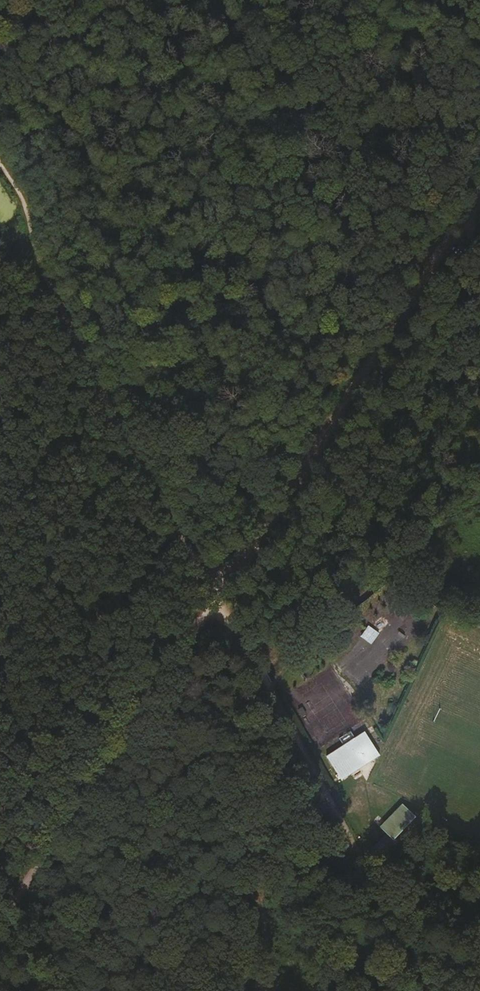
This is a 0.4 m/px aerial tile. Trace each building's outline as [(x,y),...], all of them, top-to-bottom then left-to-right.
[(374,645),(380,632),(368,626),(362,638),(374,645)] [(354,738),(338,748),(324,758),(338,778),(379,752),(365,731),(354,738)] [(334,741),(338,748),(354,738),(349,731),(334,741)] [(383,833),(367,851),(376,859),(392,841),(388,837),(410,813),(398,803),(377,827),(383,833)] [(415,816),(410,813),(388,837),(392,841),(415,816)] [(360,845),(367,851),(383,833),(377,827),(360,845)]
